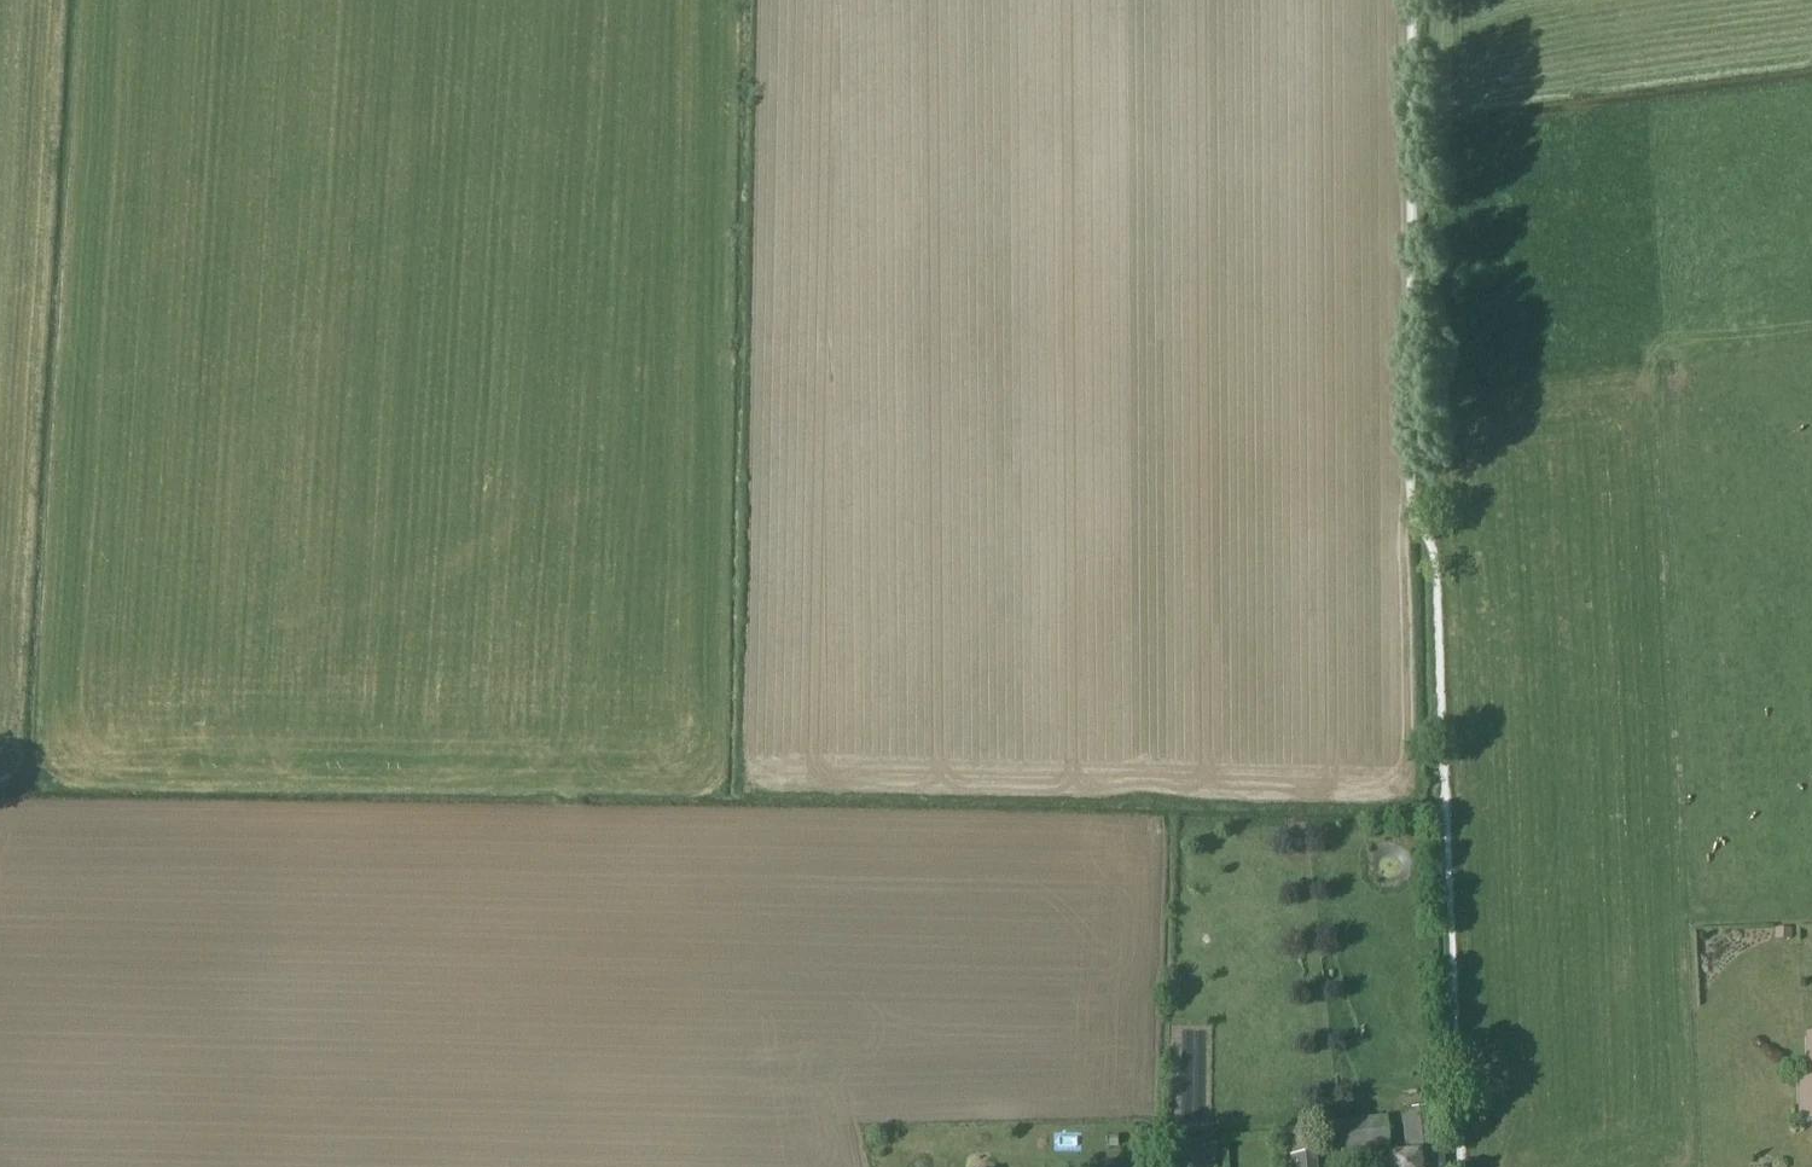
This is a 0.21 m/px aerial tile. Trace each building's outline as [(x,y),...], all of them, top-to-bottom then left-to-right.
[(1808,1038),(1809,1082),(1800,1083),(1801,1122),(1811,1122),(1811,1038),(1808,1038)] [(1446,1166),(1445,1166),(1439,1106),(1403,1110),(1407,1155),(1391,1157),(1392,1166),(1446,1166)] [(1338,1122),(1341,1154),(1391,1149),(1387,1116),(1338,1122)] [(1316,1154),(1313,1154),(1311,1132),(1291,1132),(1292,1155),(1291,1155),(1292,1166),(1317,1166),(1316,1154)]
